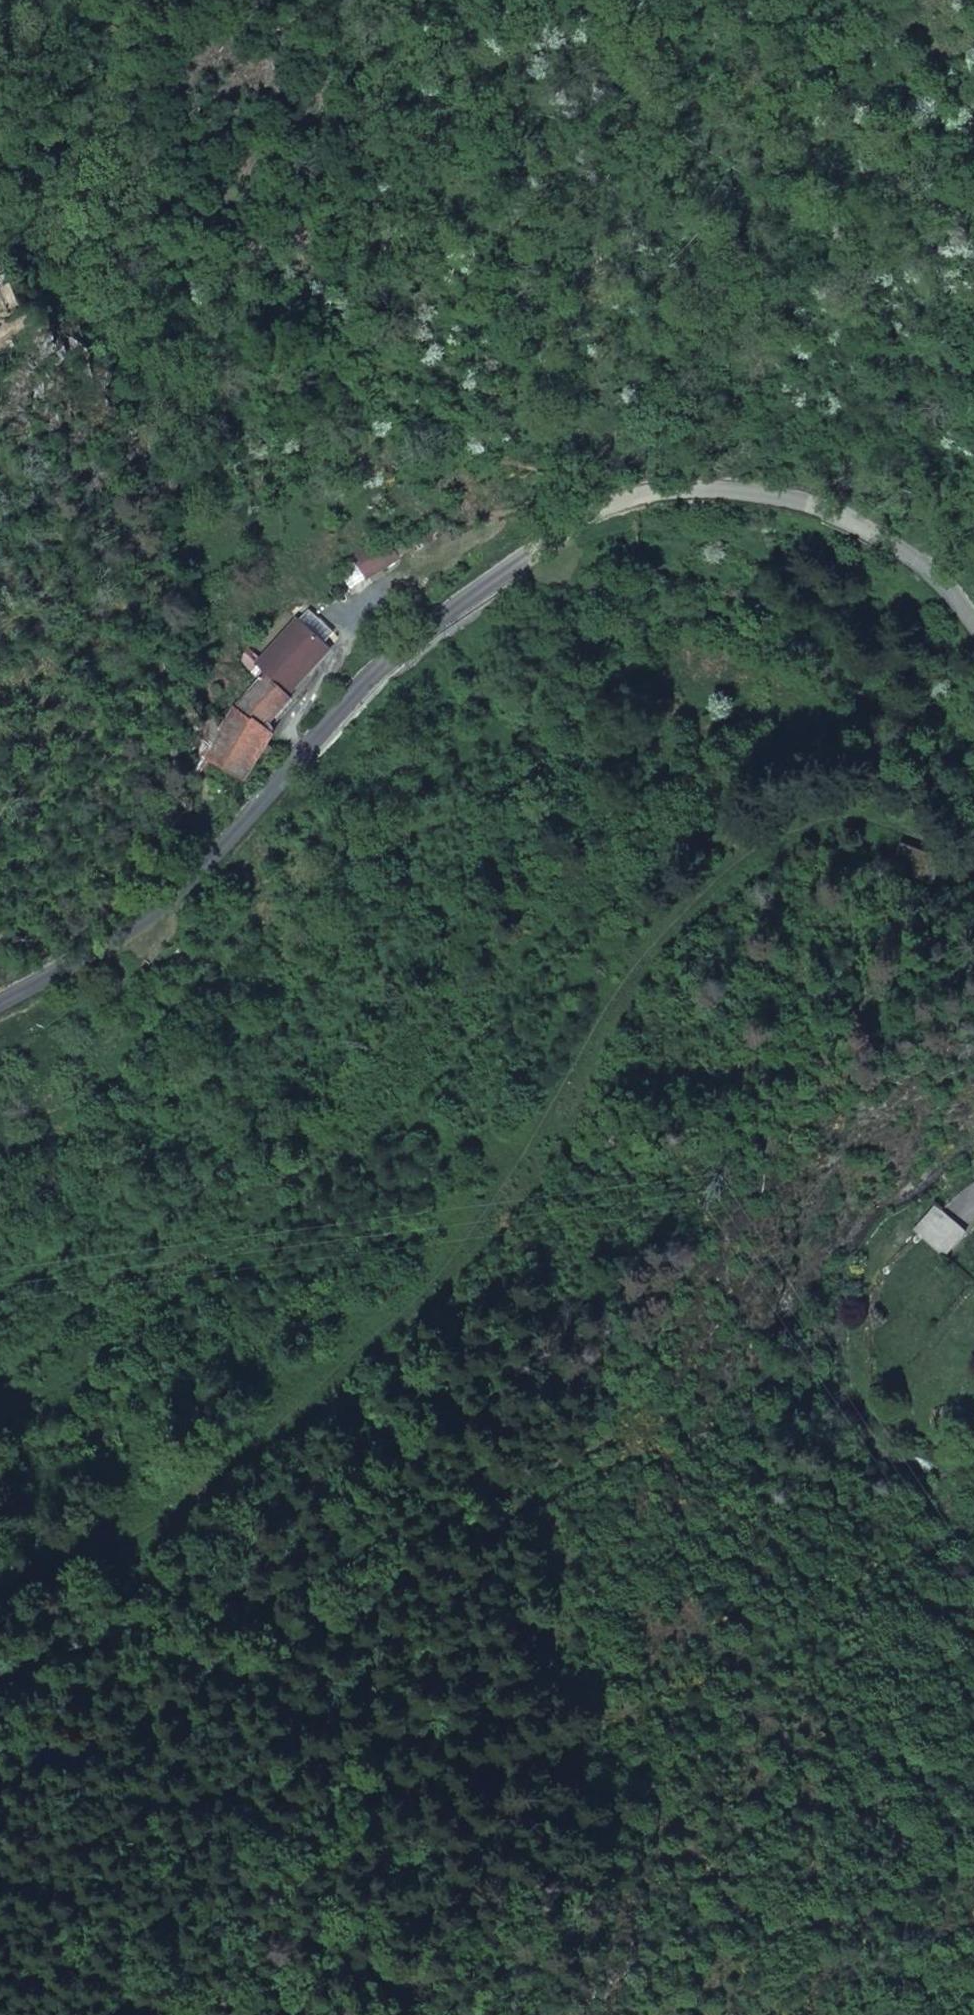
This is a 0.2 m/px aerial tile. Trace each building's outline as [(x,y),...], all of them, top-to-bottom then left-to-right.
[(10,285),(7,279),(0,282),(0,287),(1,289),(10,285)] [(382,542),(350,561),(364,585),(395,566),(382,542)] [(293,624),(250,669),(281,699),(324,655),(293,624)] [(246,740),(283,704),(251,678),(215,713),(221,720),(196,764),(230,786),(254,749),(246,740)] [(963,1225),(939,1205),(918,1231),(944,1251),(963,1225)]
